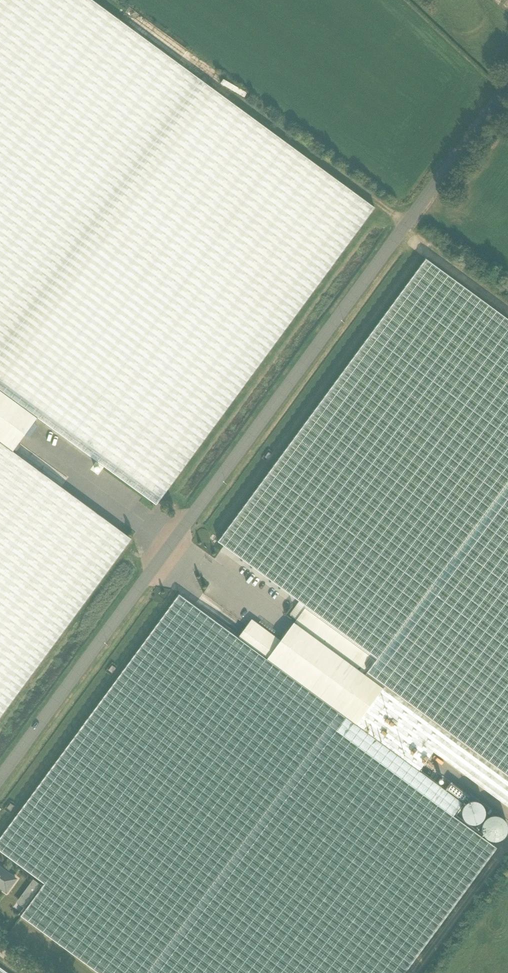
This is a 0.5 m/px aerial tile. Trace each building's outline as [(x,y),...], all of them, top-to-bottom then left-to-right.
[(366,201),(92,0),(1,0),(0,1),(0,717),(131,538),(13,451),(38,417),(156,504),(374,207),(366,201)] [(216,543),(305,608),(377,659),(367,672),(507,775),(507,319),(426,258),(216,543)] [(0,838),(0,850),(45,883),(21,915),(99,972),(404,972),(497,847),(453,816),(463,803),(419,771),(433,751),(507,806),(507,775),(367,672),(377,659),(305,608),(294,623),(294,622),(277,645),(248,624),(247,625),(240,635),(238,637),(179,594),(0,838)] [(7,890),(6,891),(6,892),(16,879),(4,870),(0,876),(0,885),(7,890)] [(32,880),(20,896),(28,902),(40,886),(32,880)]
